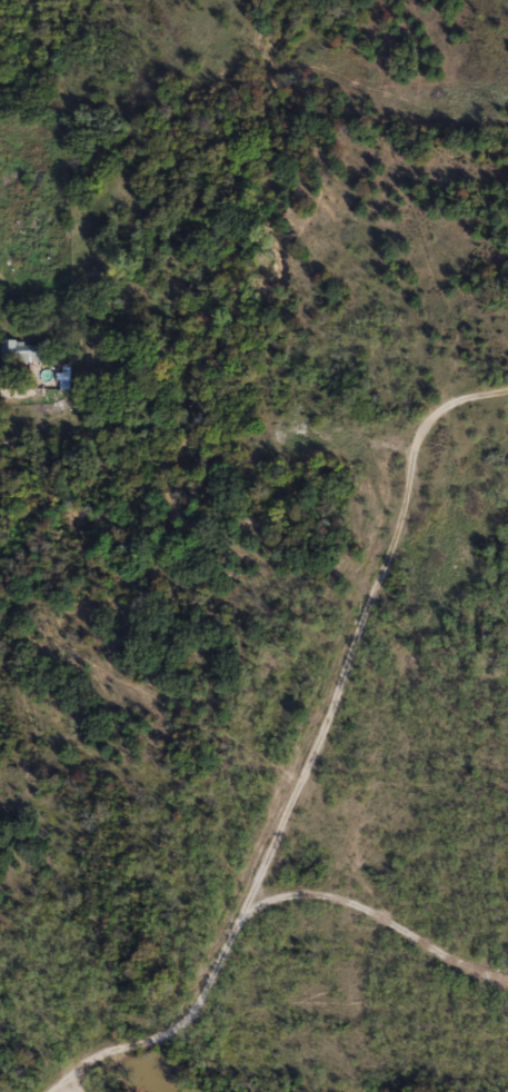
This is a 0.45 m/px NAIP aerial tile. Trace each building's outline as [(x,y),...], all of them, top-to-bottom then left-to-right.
[(19,365),(0,363),(0,345),(1,337),(21,339),(19,365)]
